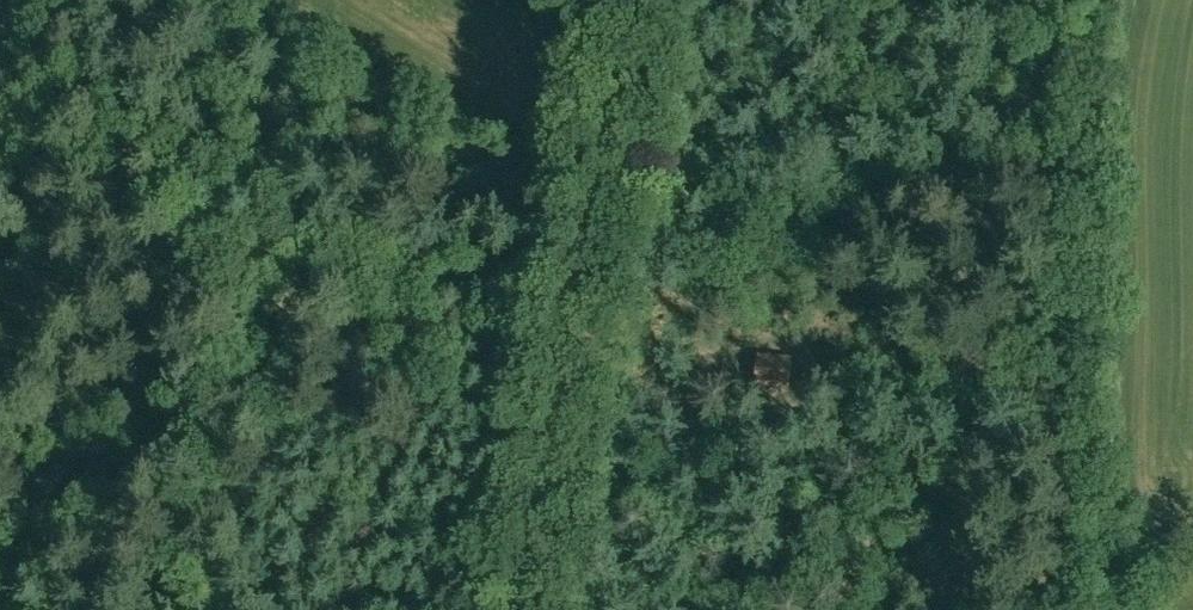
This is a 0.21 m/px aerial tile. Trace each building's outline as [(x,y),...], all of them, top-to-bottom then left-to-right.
[(725,327),(734,327),(734,307),(724,307),(725,327)] [(754,382),(788,386),(791,360),(756,357),(754,382)]
